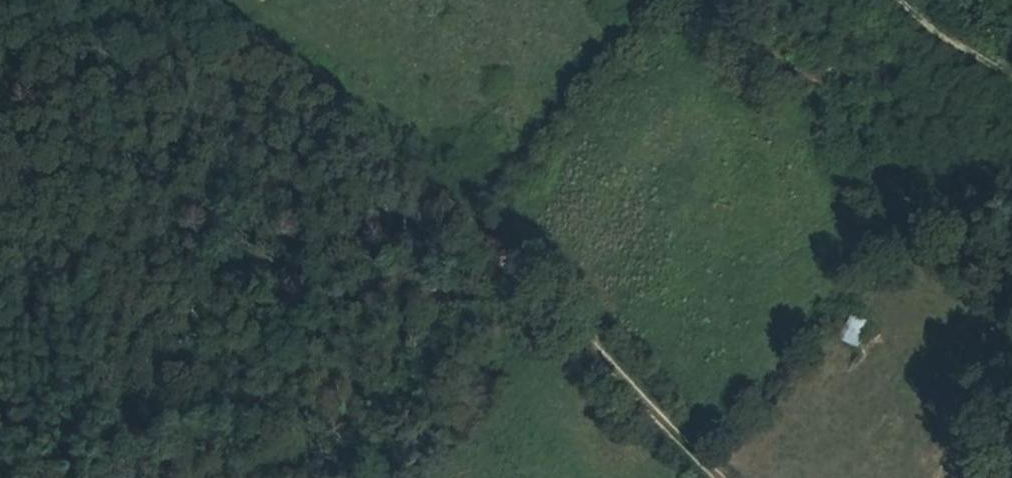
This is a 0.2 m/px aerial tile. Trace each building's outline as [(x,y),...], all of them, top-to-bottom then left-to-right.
[(850,313),(834,337),(856,351),(872,328),(850,313)]
